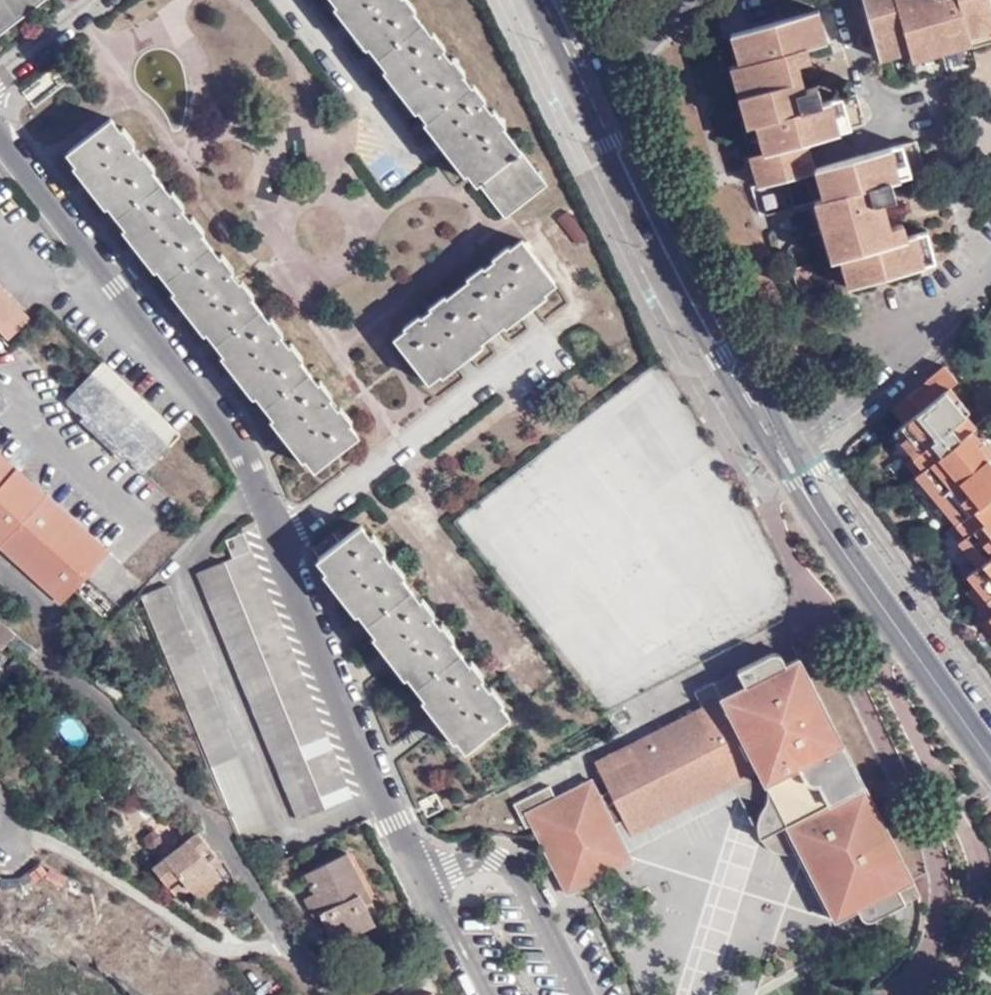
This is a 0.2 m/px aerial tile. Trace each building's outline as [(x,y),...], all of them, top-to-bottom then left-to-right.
[(42,0),(0,0),(0,33),(42,0)] [(504,217),(547,185),(404,0),(336,0),(504,217)] [(902,4),(901,0),(870,0),(882,45),(912,37),(914,48),(970,32),(974,41),(976,49),(990,44),(990,0),(915,0),(902,4)] [(905,220),(891,224),(896,237),(886,241),(867,182),(878,179),(884,198),(898,194),(892,177),(928,167),(920,138),(816,169),(808,136),(869,118),(861,87),(825,97),(820,81),(807,85),(811,101),(803,104),(788,48),(812,41),(829,37),(820,7),(745,26),(752,55),(743,59),(759,114),(750,118),(744,119),(769,209),(814,198),(825,194),(841,251),(848,249),(857,280),(937,260),(927,228),(910,234),(905,220)] [(752,55),(745,26),(734,29),(741,56),(734,59),(750,118),(759,114),(743,59),(752,55)] [(917,56),(974,41),(970,32),(914,48),(917,56)] [(885,56),(914,48),(912,37),(882,45),(885,56)] [(839,69),(836,59),(802,69),(800,59),(816,55),(812,41),(788,48),(803,104),(811,101),(807,85),(806,80),(839,69)] [(110,117),(68,151),(316,468),(358,435),(110,117)] [(888,218),(925,209),(921,199),(887,207),(884,198),(878,179),(867,182),(886,241),(896,237),(891,224),(888,218)] [(825,194),(814,198),(831,254),(841,251),(825,194)] [(560,220),(576,244),(587,236),(570,212),(560,220)] [(555,283),(522,241),(395,339),(428,382),(555,283)] [(849,282),(857,280),(848,249),(841,251),(849,282)] [(9,334),(30,314),(0,282),(0,325),(9,334)] [(896,418),(903,428),(894,435),(913,458),(909,462),(955,522),(951,527),(980,564),(975,571),(981,581),(970,592),(988,616),(990,620),(990,478),(989,475),(990,473),(990,447),(968,417),(971,413),(952,389),(965,378),(951,359),(889,409),(896,418)] [(143,471),(179,436),(103,362),(67,398),(143,471)] [(64,600),(108,552),(0,453),(0,542),(64,600)] [(362,530),(320,562),(470,748),(510,716),(362,530)] [(279,613),(245,531),(226,538),(234,556),(199,571),(299,819),(353,797),(279,616),(279,613)] [(169,583),(142,594),(242,842),(269,832),(169,583)] [(988,616),(979,624),(990,641),(990,620),(988,616)] [(15,634),(0,621),(0,651),(5,645),(15,634)] [(36,650),(15,634),(5,645),(26,662),(36,650)] [(722,697),(729,711),(760,770),(769,789),(769,793),(768,799),(766,802),(762,808),(758,816),(757,822),(758,831),(761,838),(786,825),(800,851),(835,920),(857,909),(863,918),(870,921),(920,896),(799,658),(786,664),(782,656),(777,654),(772,653),(695,692),(703,708),(722,697)] [(703,708),(697,711),(704,723),(729,711),(722,697),(703,708)] [(602,775),(609,790),(625,820),(632,834),(733,784),(760,770),(729,711),(704,723),(697,711),(629,746),(636,758),(602,775)] [(595,762),(602,775),(636,758),(629,746),(595,762)] [(760,770),(733,784),(738,794),(766,802),(768,799),(769,793),(769,789),(760,770)] [(614,825),(599,795),(592,779),(556,797),(550,785),(514,803),(526,827),(533,824),(567,893),(632,859),(614,825)] [(609,790),(599,795),(614,825),(625,820),(609,790)] [(120,813),(108,823),(120,838),(133,829),(120,813)] [(795,853),(800,851),(786,825),(761,838),(763,842),(768,847),(773,850),(780,853),(789,854),(795,853)] [(212,853),(195,830),(148,868),(173,897),(185,887),(211,866),(205,859),(212,853)] [(350,929),(352,934),(373,924),(358,894),(366,890),(347,851),(306,871),(315,891),(324,910),(316,913),(328,939),(350,929)] [(211,866),(218,860),(213,853),(212,853),(205,859),(211,866)] [(211,866),(185,887),(194,897),(219,876),(211,866)] [(324,910),(315,891),(307,895),(316,913),(324,910)] [(356,941),(352,934),(350,929),(328,939),(334,950),(356,941)]
